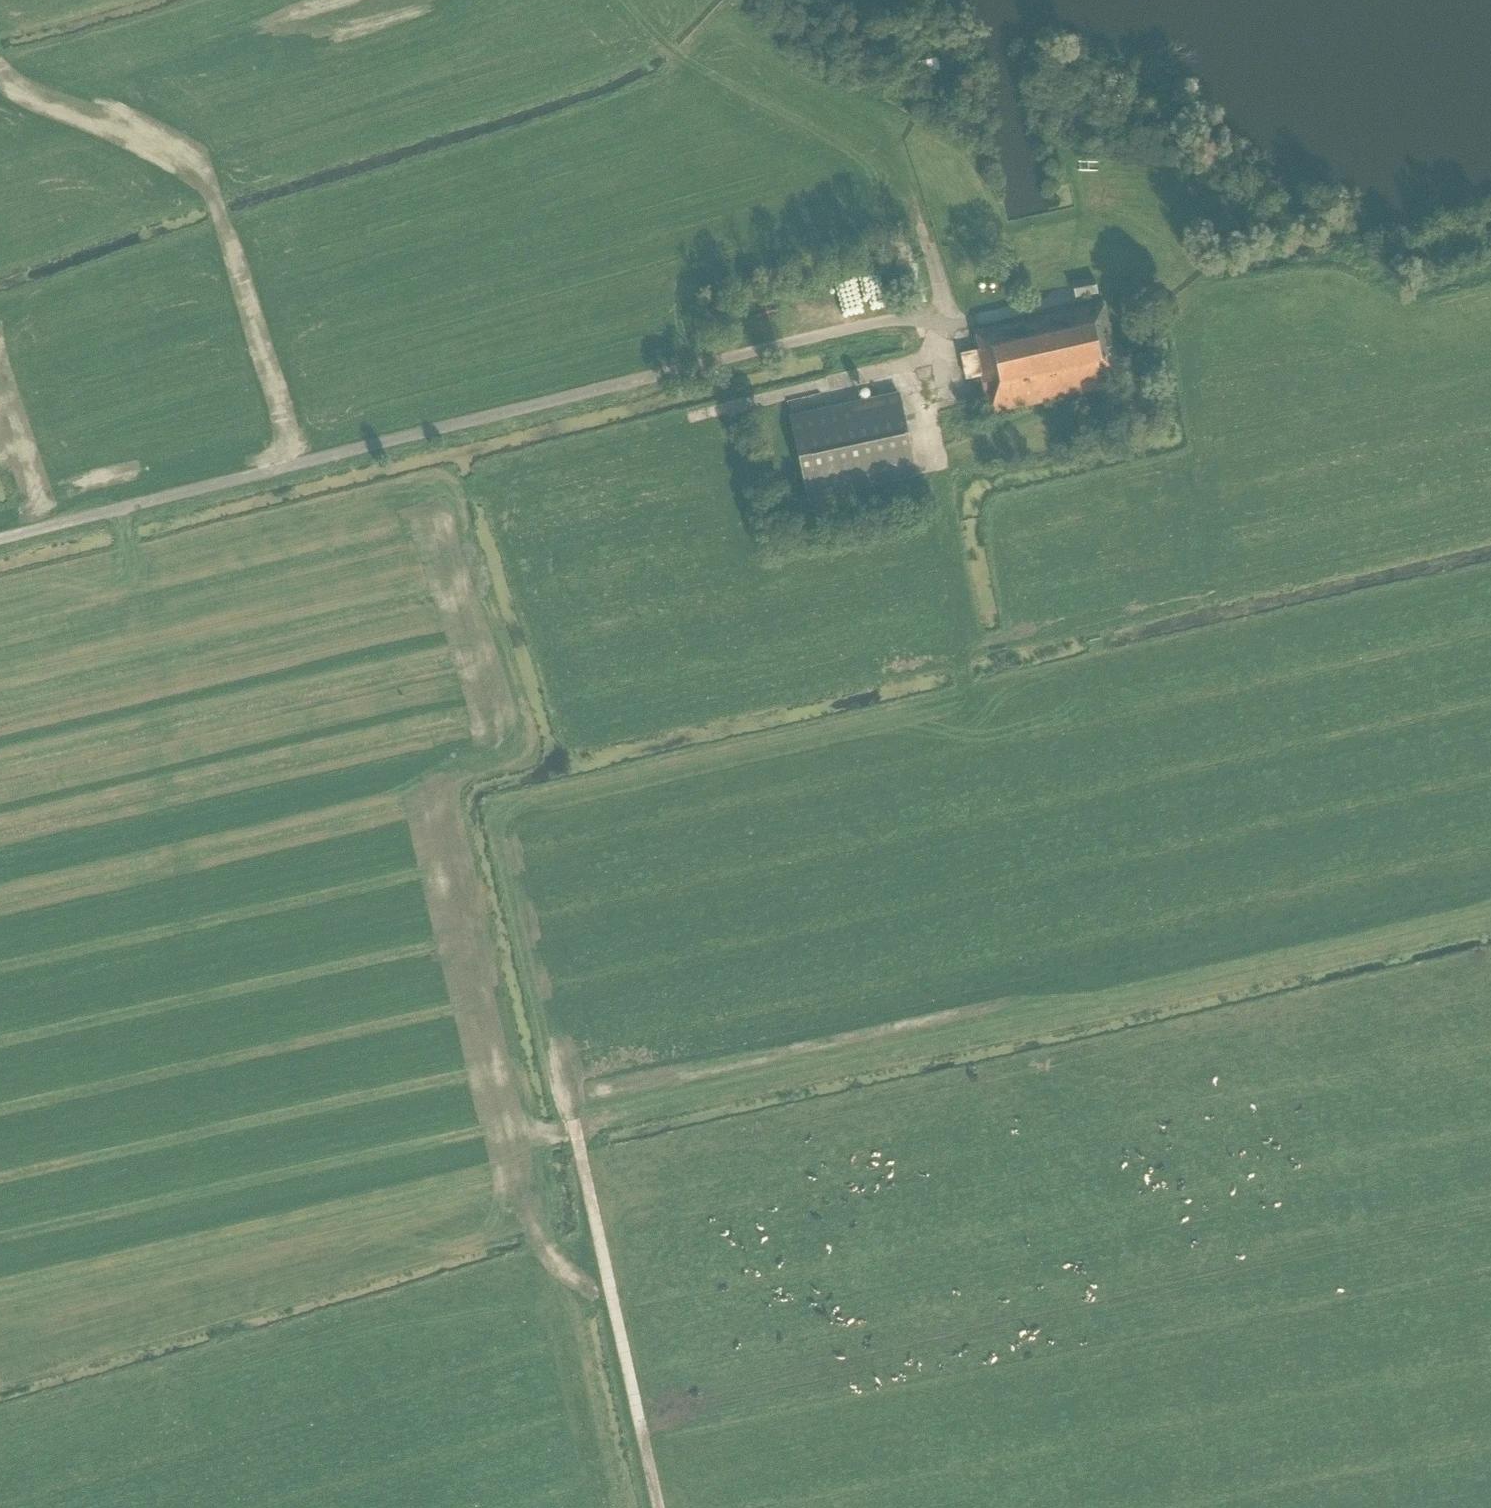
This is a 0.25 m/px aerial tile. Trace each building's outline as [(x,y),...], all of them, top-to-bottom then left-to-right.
[(909,75),(942,68),(940,56),(906,63),(909,75)] [(1096,277),(1071,282),(1075,296),(1099,291),(1096,277)] [(983,374),(991,413),(1102,389),(1100,381),(1121,377),(1105,303),(977,330),(981,348),(963,352),(968,377),(983,374)] [(900,392),(788,415),(805,498),(917,475),(900,392)]
